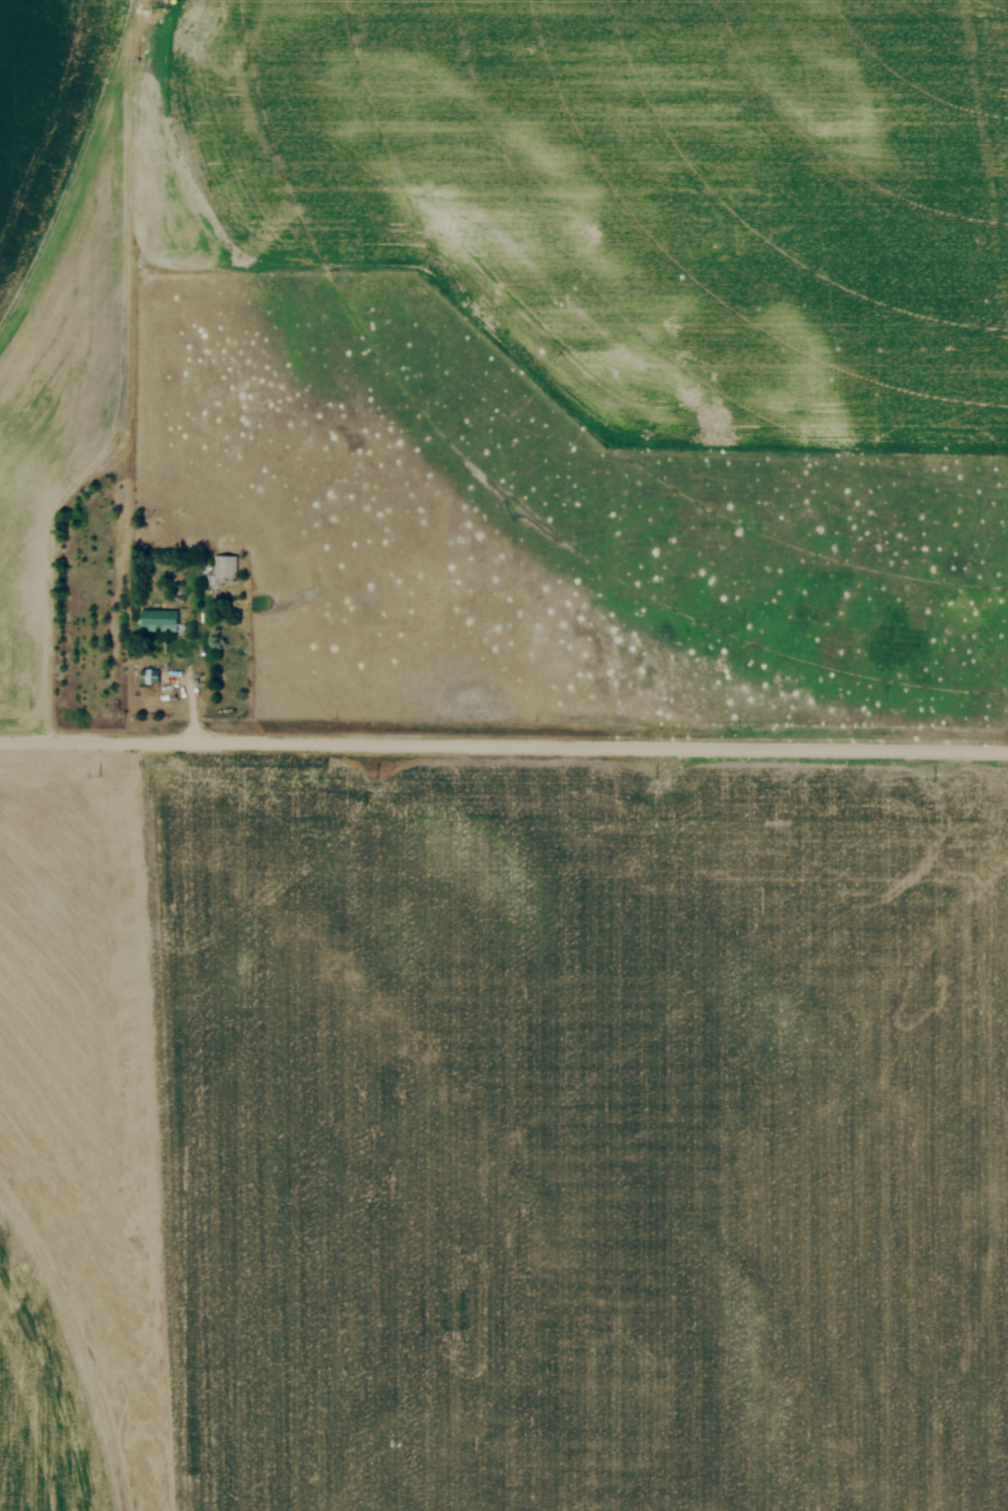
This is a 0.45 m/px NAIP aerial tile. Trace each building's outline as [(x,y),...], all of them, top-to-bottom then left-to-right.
[(215,556),(215,581),(240,581),(240,557),(215,556)] [(142,613),(142,631),(173,631),(172,612),(142,613)] [(140,667),(140,683),(160,683),(159,667),(140,667)]
